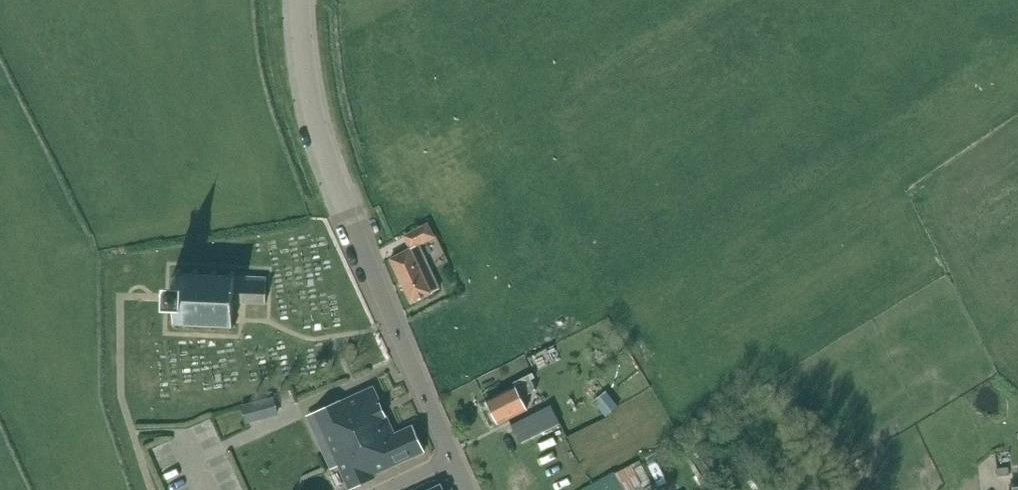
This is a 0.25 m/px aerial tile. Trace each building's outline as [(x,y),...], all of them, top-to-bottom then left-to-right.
[(411,249),(390,259),(412,302),(440,288),(418,244),(433,237),(427,224),(404,235),(411,249)] [(171,289),(170,308),(176,308),(175,321),(172,321),(172,324),(175,325),(175,329),(178,329),(178,325),(193,325),(193,330),(197,330),(197,326),(211,326),(211,331),(214,331),(214,327),(229,327),(229,331),(232,332),(233,327),(236,328),(237,325),(233,324),(234,302),(266,304),(268,278),(235,276),(235,272),(232,272),(232,276),(217,276),(217,271),(214,271),(214,275),(199,275),(200,270),(196,270),(196,275),(181,274),(181,270),(178,269),(178,274),(174,273),(174,277),(177,277),(177,290),(171,289)] [(504,391),(486,400),(490,409),(489,415),(492,420),(496,421),(498,424),(527,409),(522,398),(537,390),(531,379),(534,377),(532,373),(514,382),(515,385),(504,391)] [(342,401),(341,400),(315,412),(332,449),(325,453),(333,469),(340,466),(351,489),(377,478),(375,474),(425,451),(413,426),(412,426),(412,427),(396,435),(395,433),(374,387),(342,401)] [(607,417),(619,407),(606,391),(594,401),(607,417)] [(243,407),(247,422),(278,414),(274,399),(272,399),(273,401),(246,408),(245,406),(243,407)] [(522,443),(561,424),(552,406),(513,425),(515,430),(522,443)] [(581,489),(634,489),(642,485),(645,489),(653,485),(645,469),(641,461),(616,473),(615,472),(581,489)]
